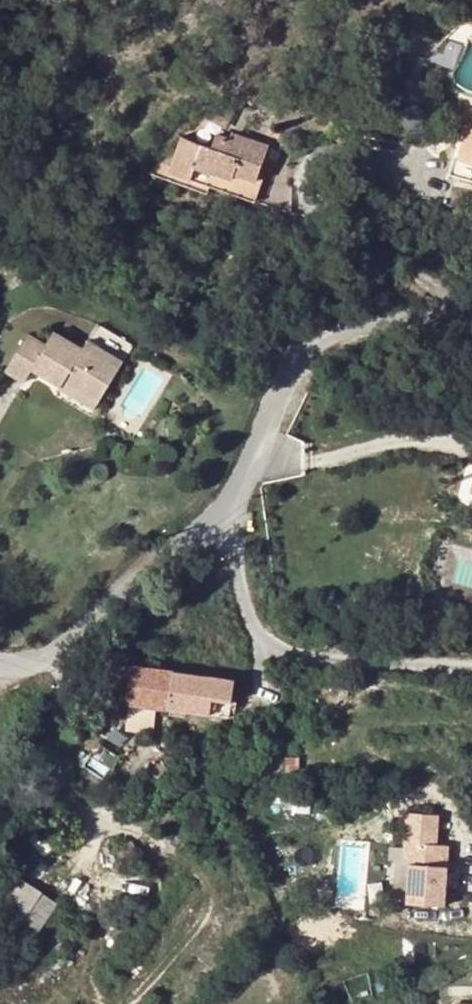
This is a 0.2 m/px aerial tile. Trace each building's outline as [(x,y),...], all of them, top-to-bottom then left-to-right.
[(202,145),(176,137),(152,174),(188,186),(190,179),(255,201),(261,184),(256,183),(267,145),(233,134),(231,139),(206,131),(202,145)] [(461,180),(471,183),(471,139),(461,180)] [(76,395),(110,416),(133,378),(97,356),(93,363),(63,345),(56,356),(38,345),(15,381),(34,393),(43,379),(74,398),(76,395)] [(76,395),(74,398),(70,404),(105,426),(110,416),(76,395)] [(156,722),(158,709),(169,711),(175,671),(111,662),(105,699),(127,701),(127,705),(130,705),(129,719),(156,722)] [(235,679),(175,671),(169,711),(229,719),(235,679)] [(144,731),(155,728),(156,722),(129,719),(128,729),(144,731)] [(163,761),(150,769),(156,778),(169,771),(163,761)] [(416,914),(453,914),(453,853),(441,853),(441,827),(410,826),(410,878),(415,879),(416,914)] [(21,879),(10,872),(0,886),(0,910),(21,879)] [(41,893),(21,879),(0,910),(0,937),(8,943),(41,893)] [(8,943),(0,954),(0,963),(13,971),(58,905),(41,893),(8,943)]
